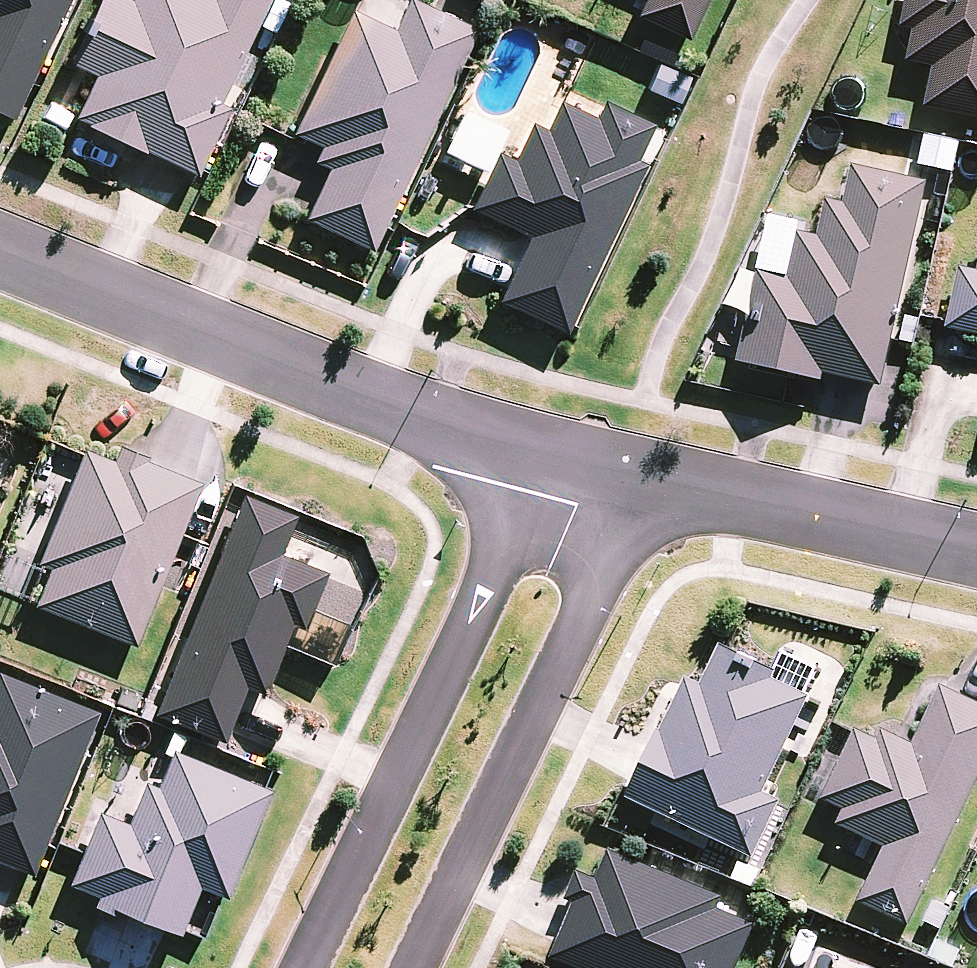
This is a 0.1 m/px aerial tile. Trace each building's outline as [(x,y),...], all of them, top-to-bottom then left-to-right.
[(10,123),(28,84),(69,0),(0,0),(0,118),(10,123)] [(268,0),(129,0),(127,5),(116,0),(96,0),(64,67),(91,80),(71,121),(84,127),(83,130),(140,157),(141,155),(191,178),(224,111),(216,107),(268,0)] [(682,42),(702,0),(640,0),(632,19),(682,42)] [(902,11),(898,31),(909,34),(902,65),(928,70),(920,111),(976,123),(976,0),(904,0),(902,11)] [(300,223),(368,255),(380,229),(473,32),(407,2),(392,34),(346,13),(288,137),(316,150),(309,166),(324,173),(300,223)] [(655,67),(644,92),(675,106),(686,81),(655,67)] [(494,305),(562,337),(567,325),(641,169),(630,164),(648,128),(600,105),(592,122),(556,105),(543,134),(528,127),(511,163),(493,155),(479,185),(466,213),(525,240),(494,305)] [(920,138),(913,168),(948,176),(955,145),(920,138)] [(819,377),(878,390),(889,342),(923,185),(848,169),(840,207),(822,204),(814,240),(794,236),(784,280),(754,273),(733,367),(817,385),(819,377)] [(973,274),(955,270),(943,324),(941,331),(976,339),(976,259),(973,274)] [(178,536),(199,486),(142,463),(144,459),(116,448),(109,464),(79,451),(77,455),(31,565),(45,571),(30,607),(131,649),(178,536)] [(290,518),(239,498),(152,718),(220,744),(241,690),(258,696),(286,626),(300,631),(322,575),(275,557),(290,518)] [(622,799),(748,860),(775,803),(757,794),(803,700),(765,681),(769,673),(716,647),(696,687),(683,681),(658,733),(655,731),(622,799)] [(93,716),(0,679),(0,866),(28,877),(41,845),(93,716)] [(906,928),(976,773),(976,707),(936,688),(909,747),(876,732),(872,741),(850,731),(818,802),(839,811),(832,828),(879,849),(854,904),(906,928)] [(223,901),(266,794),(167,754),(153,789),(140,784),(123,826),(94,814),(78,854),(64,888),(93,899),(89,908),(116,919),(117,916),(175,939),(195,890),(223,901)] [(569,967),(734,967),(750,928),(713,913),(718,901),(605,854),(593,883),(574,875),(563,902),(571,905),(548,959),(569,967)]
